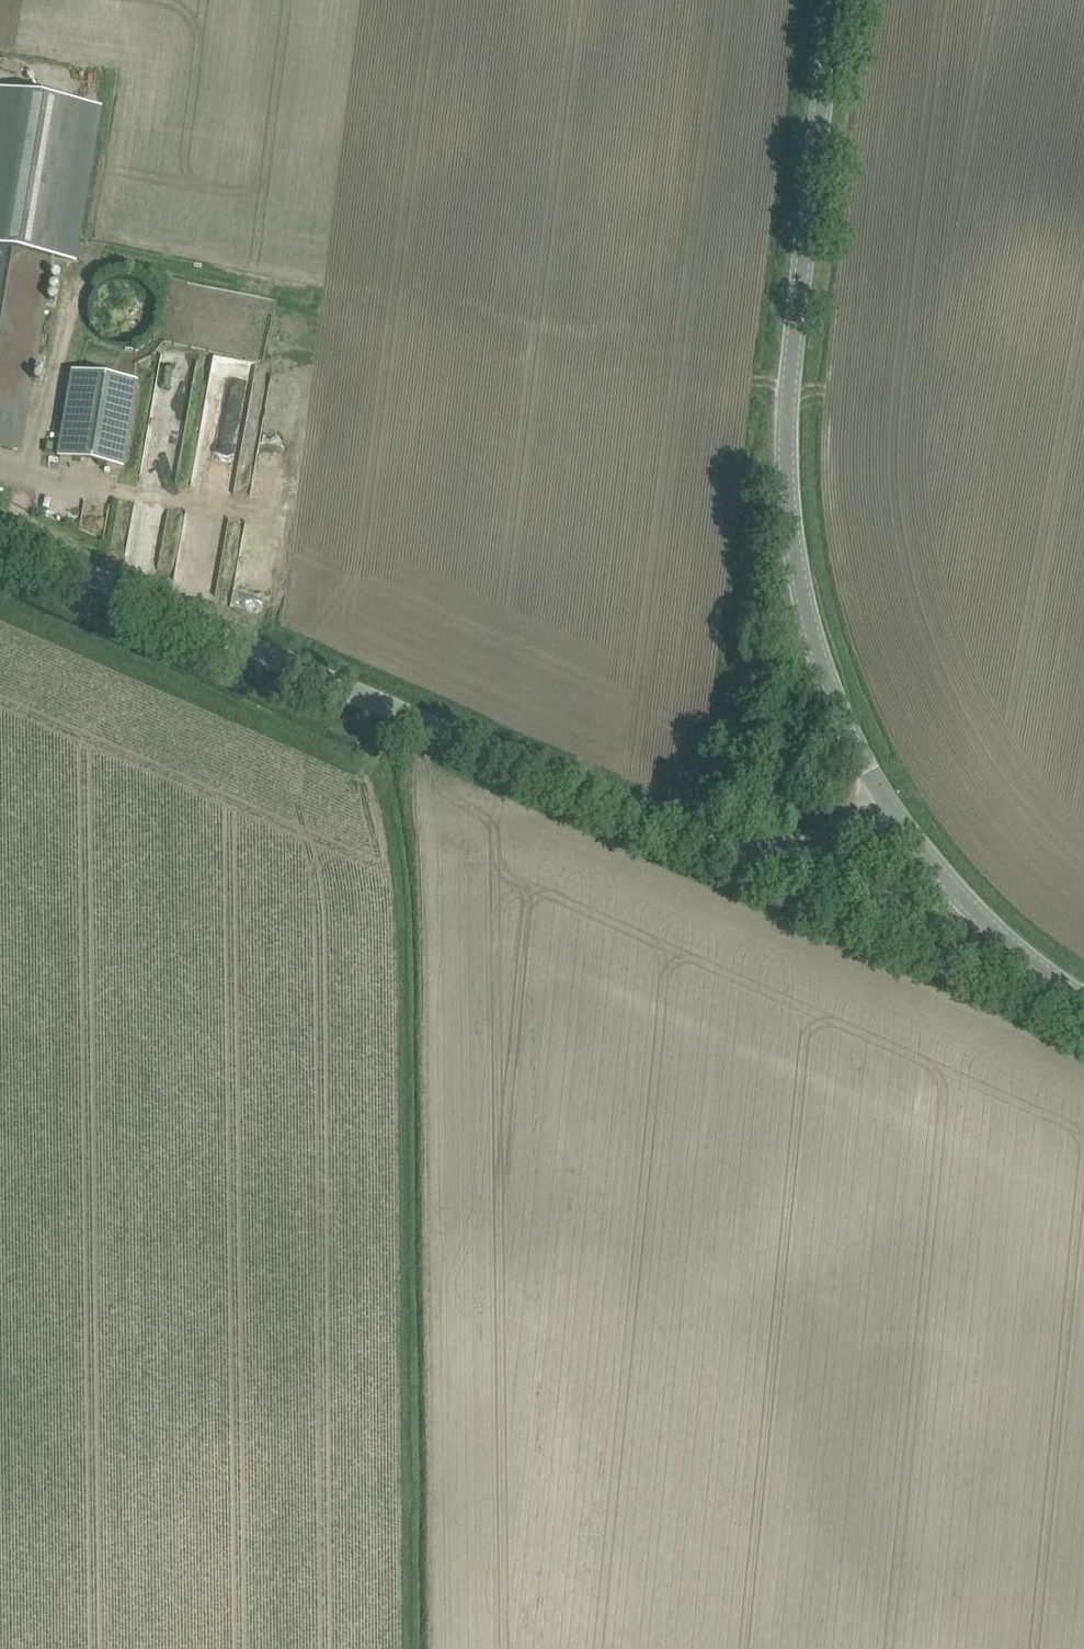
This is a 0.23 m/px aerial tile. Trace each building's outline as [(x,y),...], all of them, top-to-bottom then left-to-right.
[(97,105),(0,93),(0,448),(24,451),(44,295),(46,296),(51,260),(76,264),(97,105)] [(58,459),(118,470),(133,383),(73,373),(58,459)]
